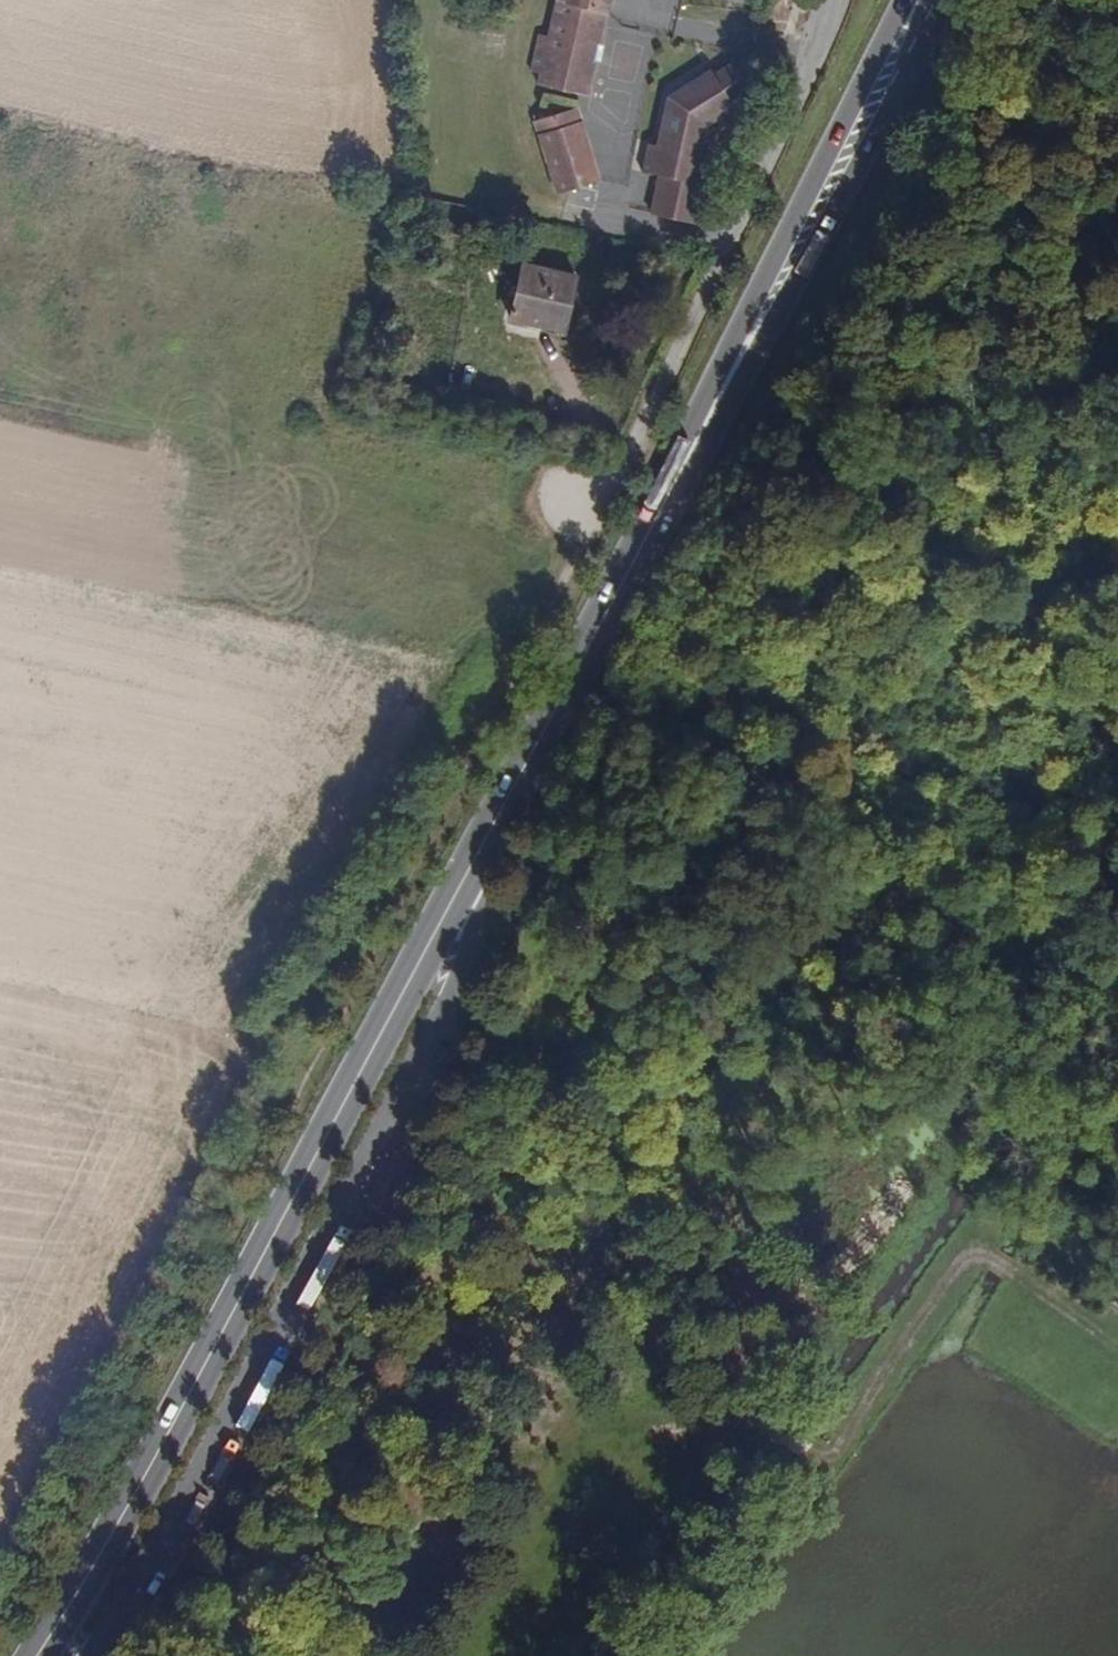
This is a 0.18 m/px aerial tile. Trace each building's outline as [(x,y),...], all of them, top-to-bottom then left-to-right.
[(593,0),(541,0),(533,34),(523,31),(515,69),(525,72),(522,83),(572,94),(593,0)] [(693,122),(719,105),(717,102),(737,89),(718,59),(699,72),(695,66),(652,93),(640,142),(633,140),(625,170),(643,175),(634,211),(677,223),(692,167),(682,165),(693,122)] [(567,120),(562,104),(540,111),(544,127),(567,120)] [(585,179),(567,120),(544,127),(523,133),(541,193),(585,179)] [(549,328),(561,273),(503,260),(491,316),(549,328)]
